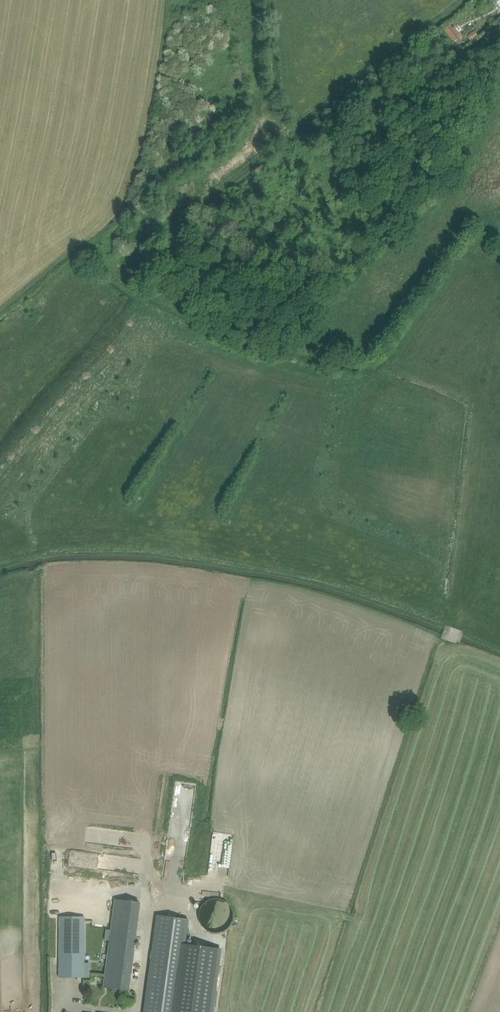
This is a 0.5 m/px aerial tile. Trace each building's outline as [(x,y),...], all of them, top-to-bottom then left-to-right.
[(450,25),(444,30),(454,43),(460,38),(458,35),(459,34),(454,27),(453,28),(450,25)] [(475,32),(467,37),(470,41),(478,36),(475,32)] [(214,932),(217,932),(220,932),(222,931),(223,931),(226,929),(229,927),(230,926),(232,923),(232,922),(233,920),(233,917),(233,913),(233,912),(232,909),(231,906),(230,904),(228,902),(226,901),(223,899),(222,899),(219,898),(217,898),(214,898),(212,898),(209,899),(208,900),(205,902),(204,903),(202,906),(201,907),(200,910),(199,913),(199,915),(199,918),(200,922),(201,923),(203,926),(205,928),(208,930),(211,931),(214,932)] [(115,900),(104,988),(128,991),(140,903),(115,900)] [(220,949),(185,944),(188,919),(157,915),(144,1011),(212,1011),(220,949)] [(60,917),(59,978),(89,978),(89,972),(84,972),(84,917),(60,917)]
